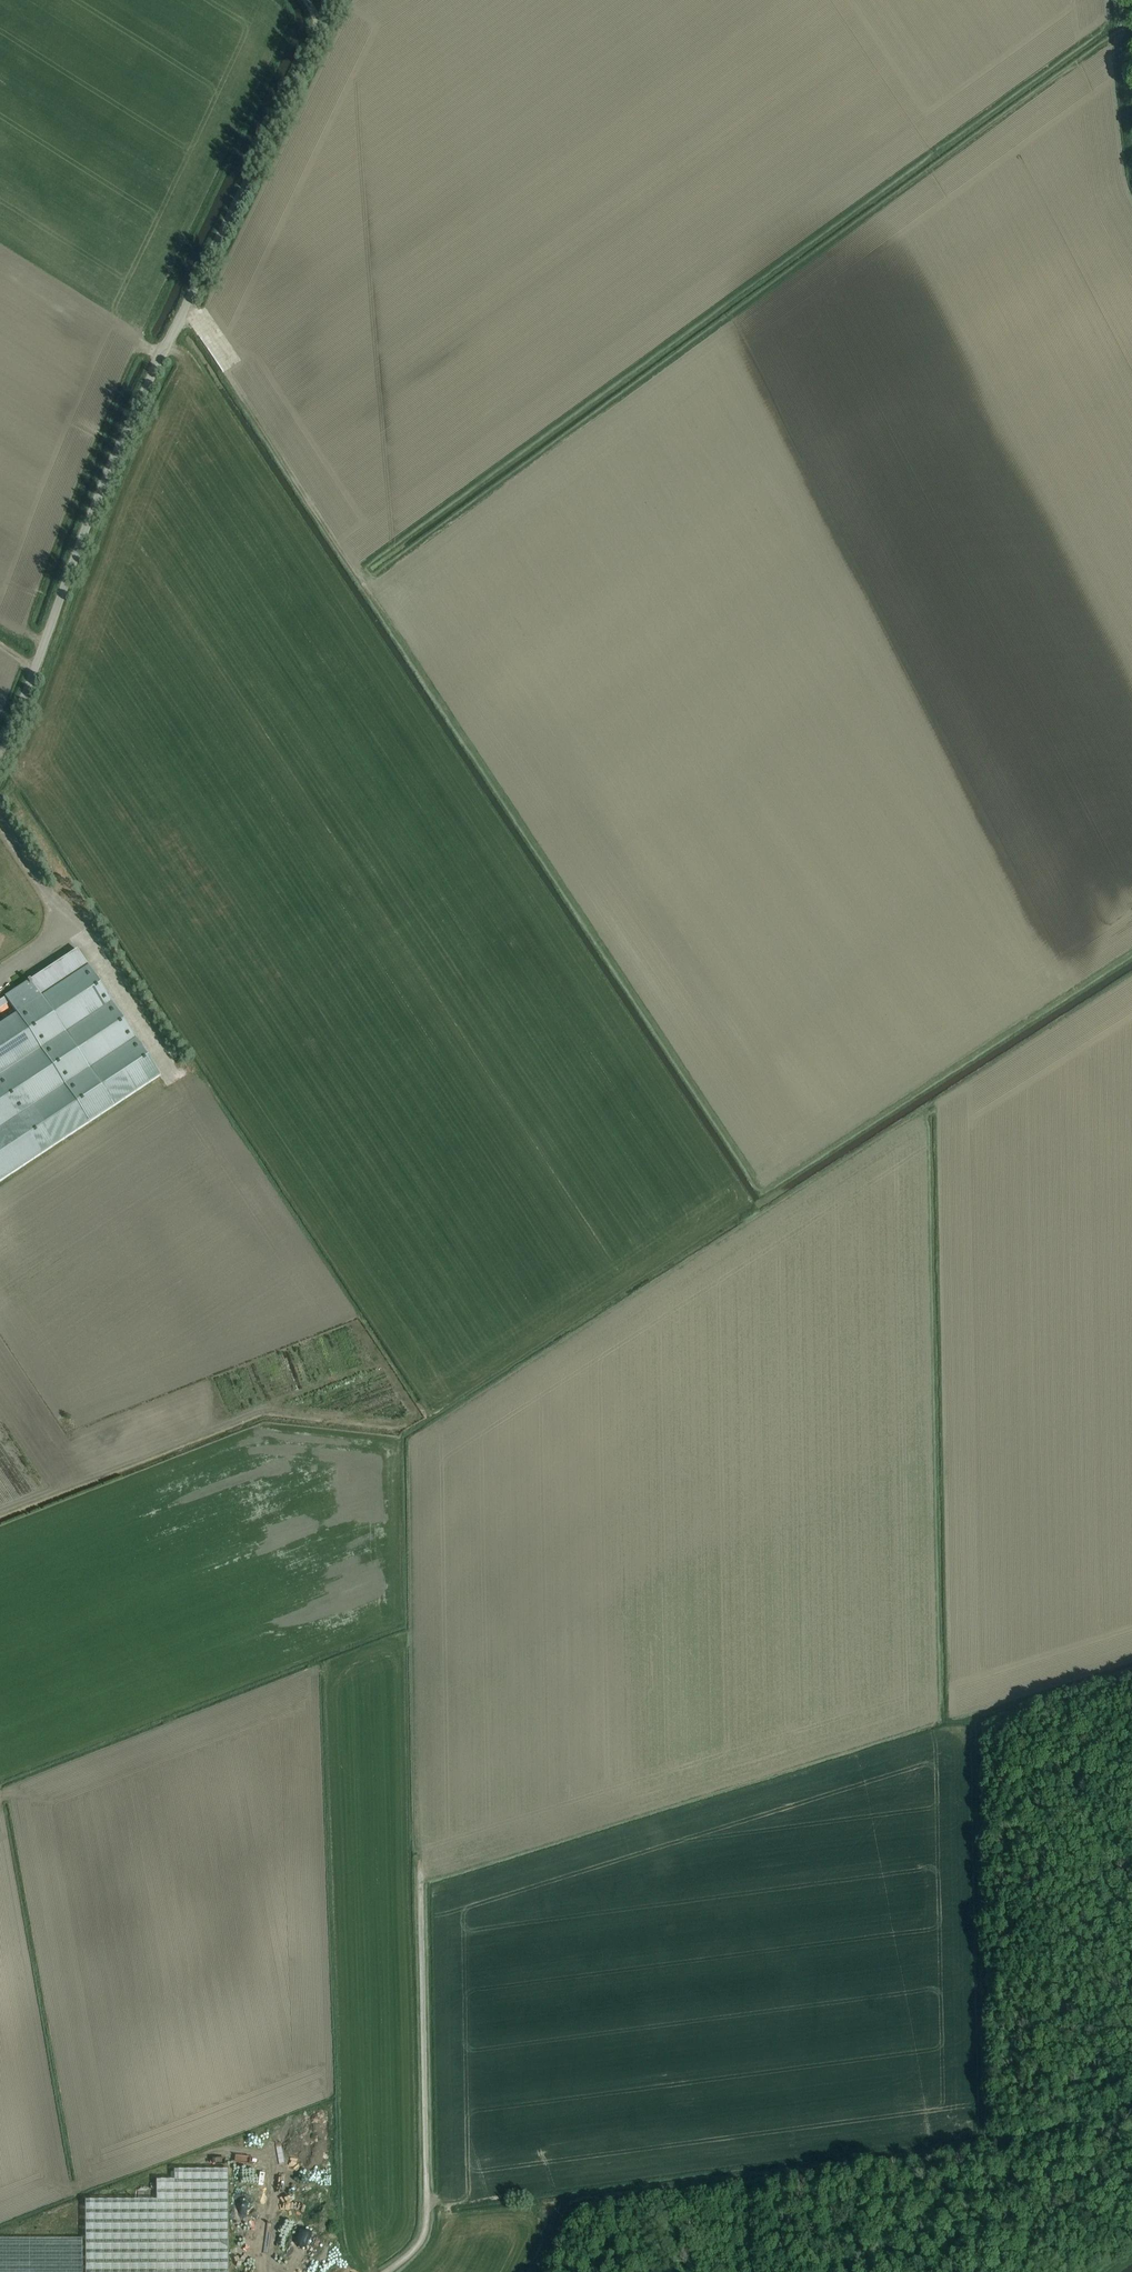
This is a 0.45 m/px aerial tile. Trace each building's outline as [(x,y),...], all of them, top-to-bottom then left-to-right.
[(238,361),(233,364),(240,375),(245,372),(238,361)] [(324,505),(329,503),(324,493),(319,496),(324,505)] [(114,949),(119,946),(114,938),(109,941),(114,949)] [(83,959),(76,950),(29,981),(29,980),(4,997),(5,997),(0,1001),(0,1009),(8,1003),(16,1014),(0,1025),(0,1182),(160,1076),(83,959)] [(127,956),(121,958),(125,968),(130,966),(127,956)] [(86,2271),(229,2271),(229,2170),(174,2170),(174,2181),(156,2181),(156,2200),(86,2200),(86,2271)] [(82,2238),(0,2238),(0,2271),(83,2271),(82,2238)]
